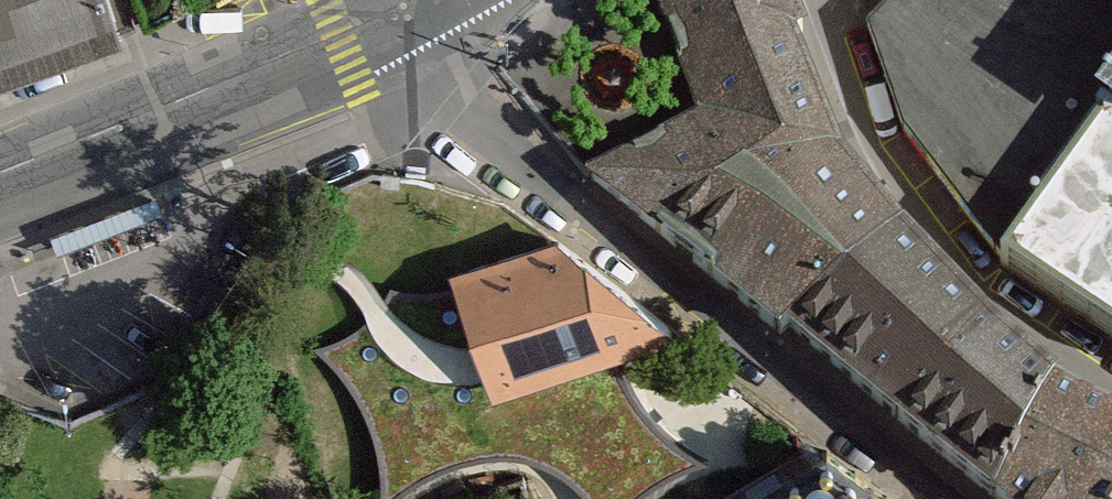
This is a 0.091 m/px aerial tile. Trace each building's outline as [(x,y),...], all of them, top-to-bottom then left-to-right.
[(108,0),(0,0),(0,79),(120,34),(108,0)] [(702,120),(593,177),(973,498),(1111,498),(1111,431),(1056,405),(943,297),(839,173),(781,0),(660,0),(702,120)] [(870,31),(905,133),(1003,268),(1111,344),(1111,0),(903,0),(870,31)] [(542,231),(447,266),(481,405),(569,371),(638,376),(643,300),(542,231)] [(831,456),(812,451),(795,460),(789,482),(801,495),(814,498),(822,498),(836,491),(841,472),(831,456)] [(732,498),(805,498),(801,495),(789,482),(776,470),(732,498)] [(861,474),(836,491),(822,498),(891,498),(861,474)]
